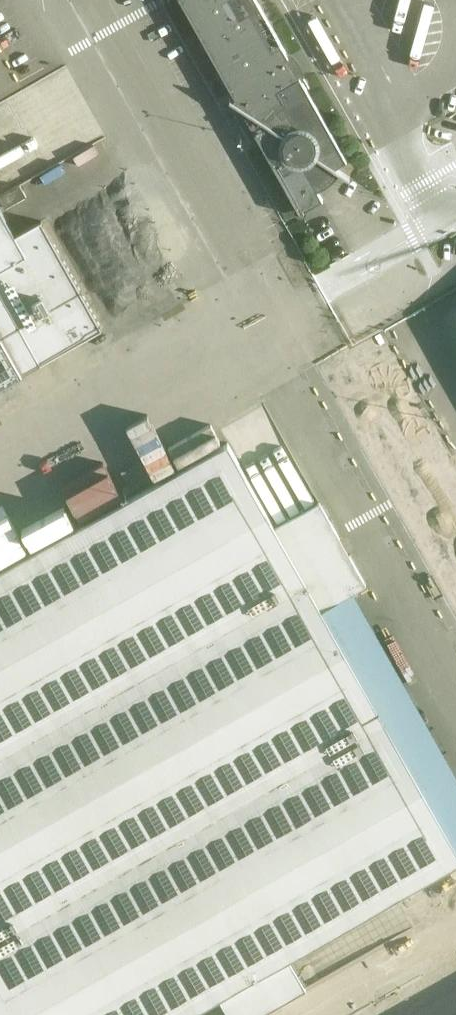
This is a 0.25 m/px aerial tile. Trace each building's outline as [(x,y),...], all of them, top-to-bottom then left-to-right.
[(287,55),(256,0),(180,0),(234,96),(232,99),(229,97),(228,99),(239,106),(299,212),(322,199),(314,186),(320,182),(327,177),(331,174),(335,169),(348,177),(349,176),(334,166),(346,160),(287,55)] [(0,210),(0,385),(21,373),(39,363),(101,328),(40,220),(14,235),(0,210)] [(91,245),(73,255),(96,299),(114,289),(91,245)] [(105,315),(150,299),(144,281),(99,297),(105,315)] [(333,309),(323,313),(333,336),(343,332),(333,309)] [(200,427),(214,418),(203,401),(189,410),(200,427)] [(409,403),(393,412),(417,454),(433,444),(409,403)] [(155,452),(166,461),(176,448),(165,440),(155,452)] [(241,468),(227,442),(0,570),(0,1014),(185,1014),(218,997),(228,1014),(257,1014),(305,988),(288,957),(455,862),(455,850),(320,609),(365,584),(318,500),(274,525),(241,468)] [(150,444),(107,466),(116,484),(159,462),(150,444)] [(443,444),(430,451),(437,463),(449,457),(443,444)] [(404,720),(394,702),(385,707),(395,725),(404,720)] [(415,999),(455,985),(455,968),(453,960),(407,976),(415,999)]
